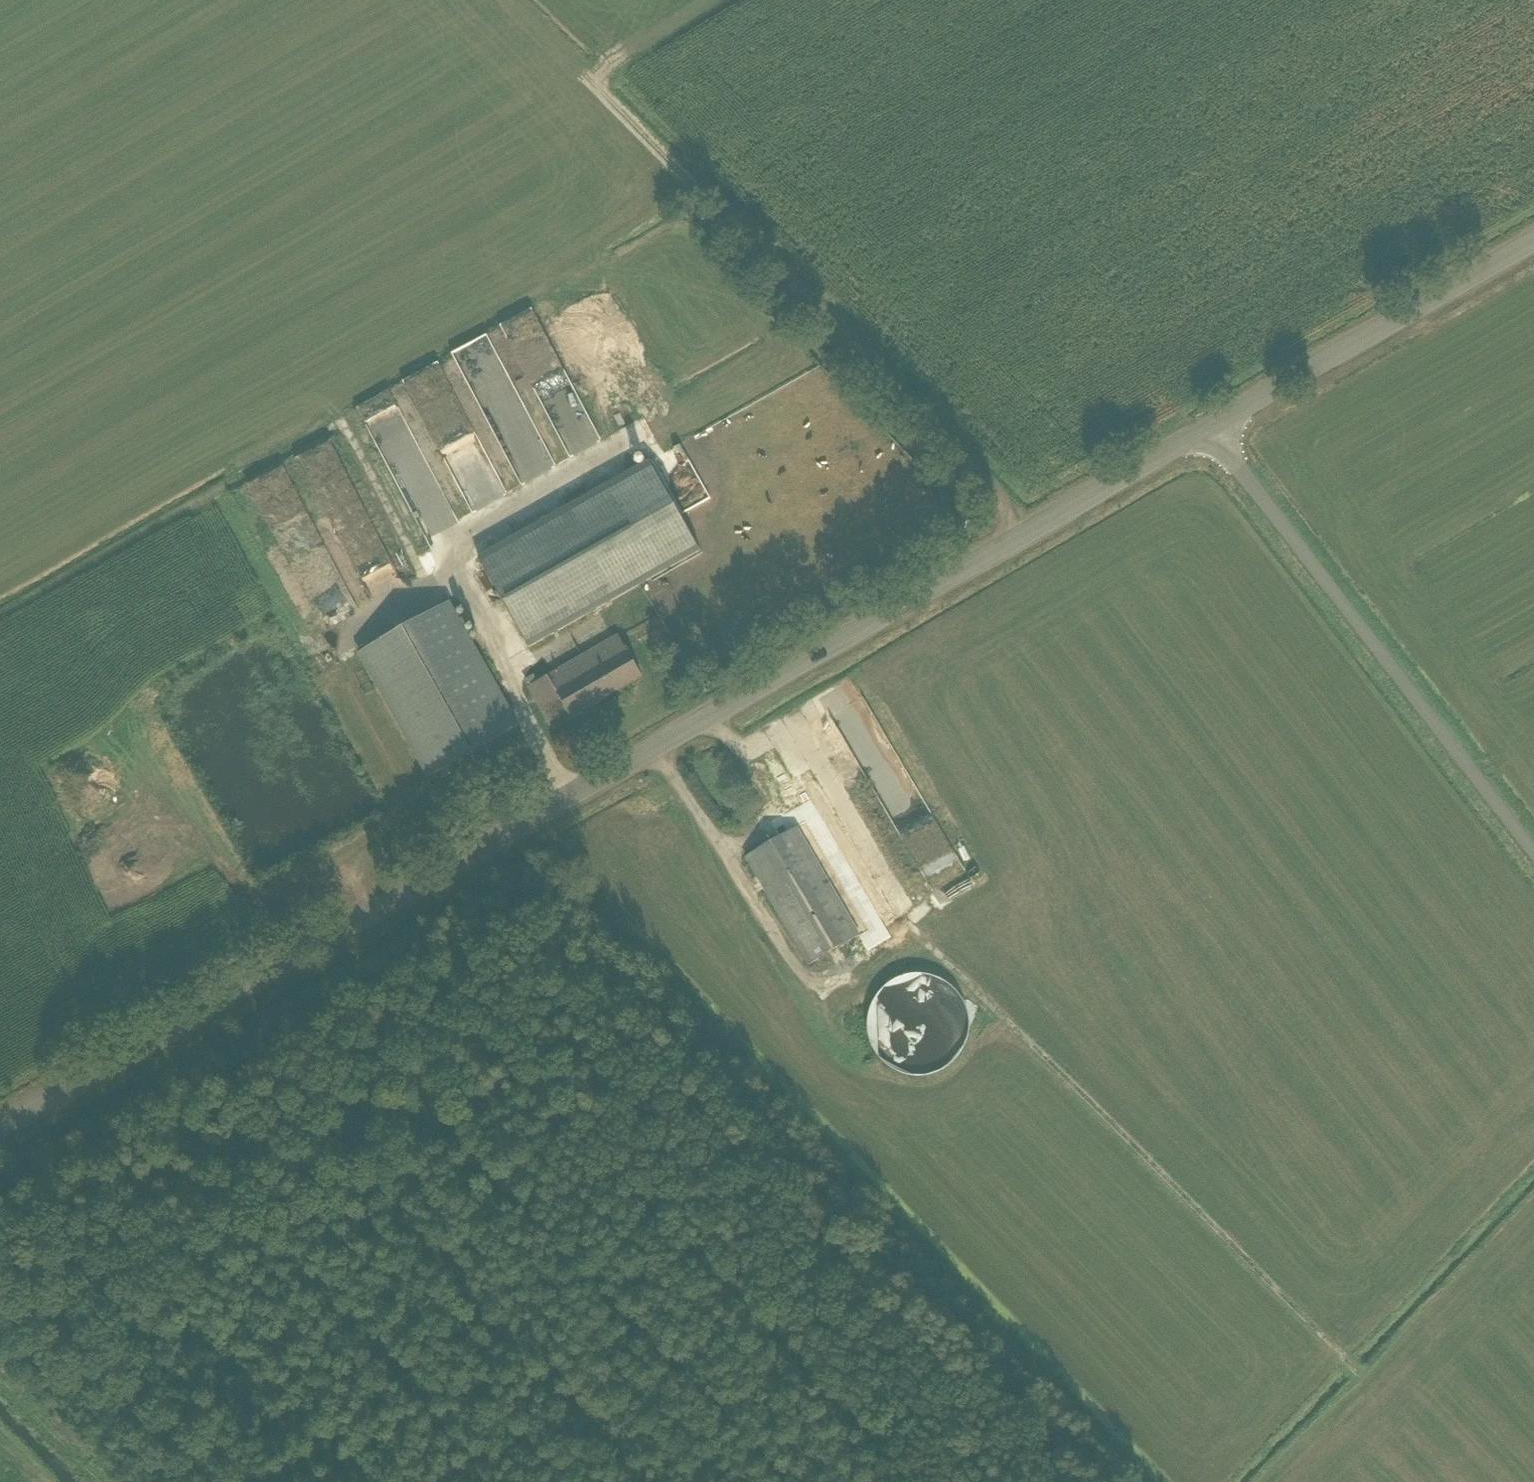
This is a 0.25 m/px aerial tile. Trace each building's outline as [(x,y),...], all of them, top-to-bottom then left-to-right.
[(378,437),(405,426),(390,390),(363,402),(378,437)] [(504,449),(505,443),(504,437),(503,432),(500,426),(496,421),(491,417),(485,413),(481,412),(473,410),(467,411),(460,413),(456,415),(450,419),(446,423),(442,430),(440,436),(440,442),(440,448),(441,454),(444,460),(448,465),(453,469),(459,473),(464,475),(470,476),(477,476),(483,474),(491,470),(495,467),(499,462),(502,456),(504,449)] [(651,462),(477,559),(532,647),(702,553),(651,462)] [(360,650),(429,775),(518,725),(449,601),(360,650)] [(619,636),(529,687),(543,711),(543,712),(553,729),(643,677),(619,636)] [(781,837),(746,856),(810,965),(844,945),(852,959),(907,927),(828,790),(772,822),(781,837)] [(884,1062),(900,1070),(918,1072),(935,1068),(950,1058),(961,1043),(966,1026),(965,1008),(958,991),(946,978),(930,970),(912,968),(895,971),(881,979),(871,991),(864,1005),(862,1020),(864,1035),(871,1049),(884,1062)]
